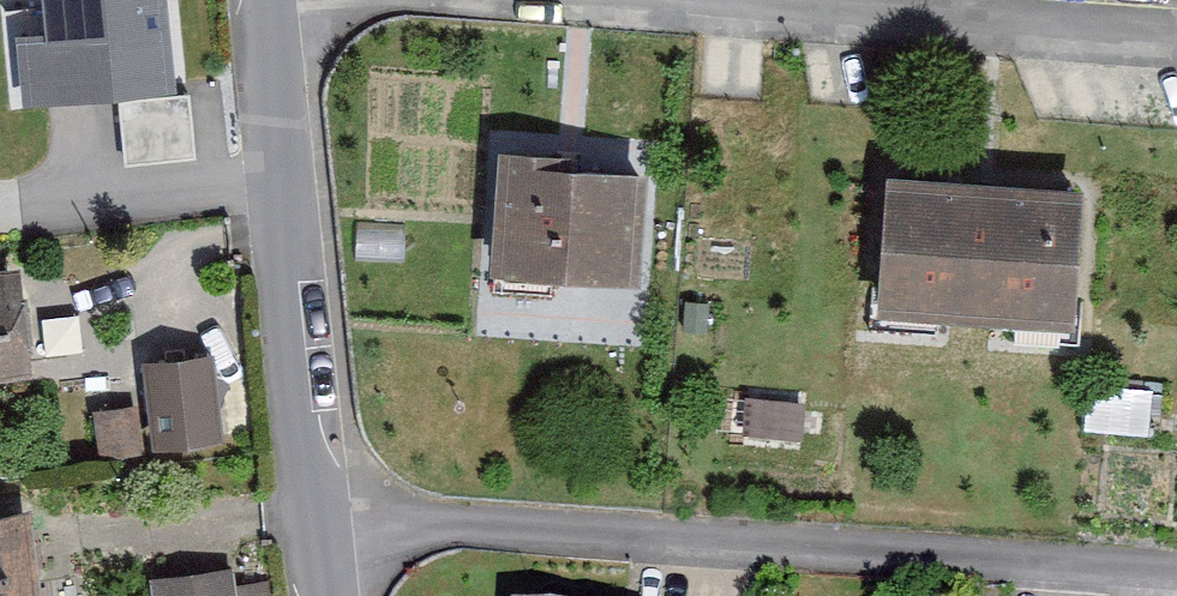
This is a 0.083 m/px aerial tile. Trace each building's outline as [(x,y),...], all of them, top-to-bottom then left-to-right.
[(11,109),(173,99),(166,0),(4,0),(11,109)] [(646,282),(653,175),(592,171),(593,156),(509,151),(502,273),(646,282)] [(1092,182),(896,173),(890,311),(1086,320),(1092,182)] [(0,271),(0,372),(40,364),(21,267),(0,271)] [(209,361),(147,370),(159,455),(222,446),(209,361)] [(140,410),(93,418),(103,473),(150,464),(140,410)] [(0,518),(0,595),(49,595),(37,512),(0,518)] [(150,583),(152,595),(269,595),(267,583),(239,588),(236,569),(150,583)]
